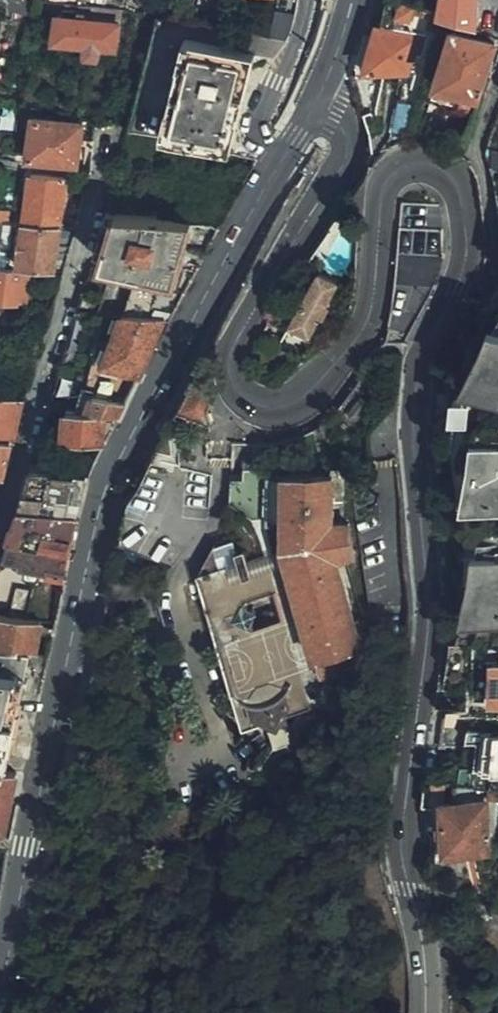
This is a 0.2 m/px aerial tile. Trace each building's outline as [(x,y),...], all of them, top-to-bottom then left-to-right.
[(65,0),(59,0),(55,40),(88,43),(88,56),(99,57),(101,44),(119,46),(123,10),(99,7),(65,0)] [(476,27),(477,0),(442,0),(438,14),(444,17),(476,27)] [(480,89),(494,38),(454,26),(439,78),(480,89)] [(410,74),(420,38),(382,29),(379,29),(371,58),(367,72),(410,74)] [(249,52),(191,40),(167,138),(232,152),(238,126),(243,107),(256,53),(249,52)] [(365,112),(366,117),(376,111),(386,80),(357,77),(356,80),(365,112)] [(448,137),(456,109),(432,102),(424,130),(448,137)] [(80,163),(83,140),(85,124),(36,116),(30,156),(80,163)] [(24,223),(61,227),(67,177),(31,174),(24,223)] [(400,265),(392,332),(412,334),(431,300),(439,279),(443,264),(446,249),(446,241),(443,207),(405,203),(400,265)] [(118,211),(109,210),(96,253),(105,256),(118,211)] [(186,253),(195,223),(118,211),(105,256),(104,261),(177,281),(186,253)] [(56,269),(59,241),(61,227),(24,223),(20,265),(56,269)] [(59,241),(72,245),(77,229),(61,227),(59,241)] [(20,271),(0,269),(0,300),(17,301),(20,271)] [(338,280),(320,270),(308,290),(302,301),(289,322),(291,331),(297,335),(307,332),(318,313),(326,318),(332,306),(325,302),(338,280)] [(302,301),(308,290),(297,283),(291,294),(302,301)] [(106,361),(143,374),(157,348),(173,319),(124,312),(106,361)] [(291,331),(289,322),(281,335),(304,350),(309,342),(297,335),(291,331)] [(493,326),(484,348),(492,352),(481,378),(497,385),(497,328),(493,326)] [(210,419),(212,417),(209,407),(218,384),(198,374),(181,406),(210,419)] [(108,413),(122,415),(123,412),(129,402),(95,393),(89,411),(108,413)] [(13,442),(20,399),(0,395),(0,440),(13,442)] [(107,422),(108,413),(89,411),(67,407),(64,435),(104,443),(107,422)] [(472,435),(463,498),(497,504),(497,439),(472,435)] [(13,442),(0,440),(0,479),(5,480),(13,442)] [(86,496),(91,474),(33,463),(21,503),(82,513),(84,505),(86,496)] [(352,551),(351,521),(333,522),(333,476),(266,475),(266,522),(283,522),(282,545),(320,673),(373,659),(367,639),(361,640),(337,555),(352,551)] [(76,541),(82,513),(21,503),(10,543),(7,551),(69,569),(76,541)] [(212,541),(214,547),(216,554),(234,548),(231,536),(212,541)] [(206,549),(197,567),(213,617),(225,614),(234,611),(236,618),(226,621),(215,625),(221,647),(225,659),(236,696),(245,726),(261,721),(264,723),(272,709),(286,717),(288,713),(310,706),(300,673),(285,625),(282,615),(254,624),(252,619),(256,612),(254,605),(247,602),(246,596),(274,587),(263,551),(247,556),(244,545),(234,548),(216,554),(214,547),(206,549)] [(473,550),(471,571),(461,616),(497,620),(497,552),(473,550)] [(12,617),(29,620),(32,591),(17,588),(12,617)] [(225,614),(213,617),(215,625),(226,621),(225,614)] [(42,622),(29,620),(12,617),(1,615),(0,618),(0,646),(34,651),(37,651),(41,631),(42,622)] [(14,771),(15,763),(17,749),(20,735),(22,723),(34,651),(0,646),(0,769),(14,771)] [(457,717),(458,707),(447,706),(446,716),(457,717)] [(272,709),(264,723),(272,748),(294,742),(286,717),(272,709)] [(467,722),(465,738),(477,740),(474,766),(497,769),(497,727),(467,722)] [(19,771),(14,771),(0,769),(0,826),(9,827),(14,801),(16,786),(19,771)] [(442,779),(424,777),(429,800),(438,800),(443,799),(442,779)] [(443,799),(438,800),(440,850),(489,847),(486,798),(443,799)]
